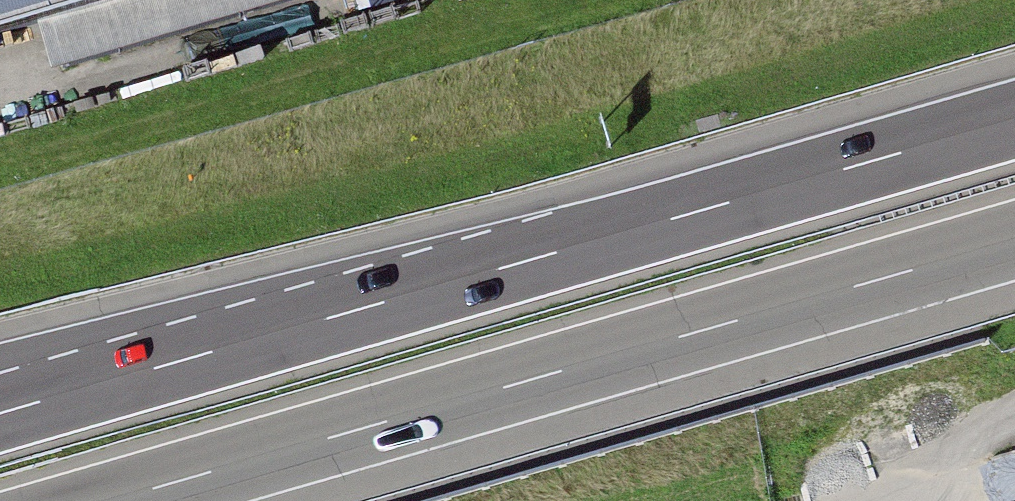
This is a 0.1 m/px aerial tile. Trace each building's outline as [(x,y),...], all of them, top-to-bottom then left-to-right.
[(94,0),(0,0),(0,27),(94,0)]
